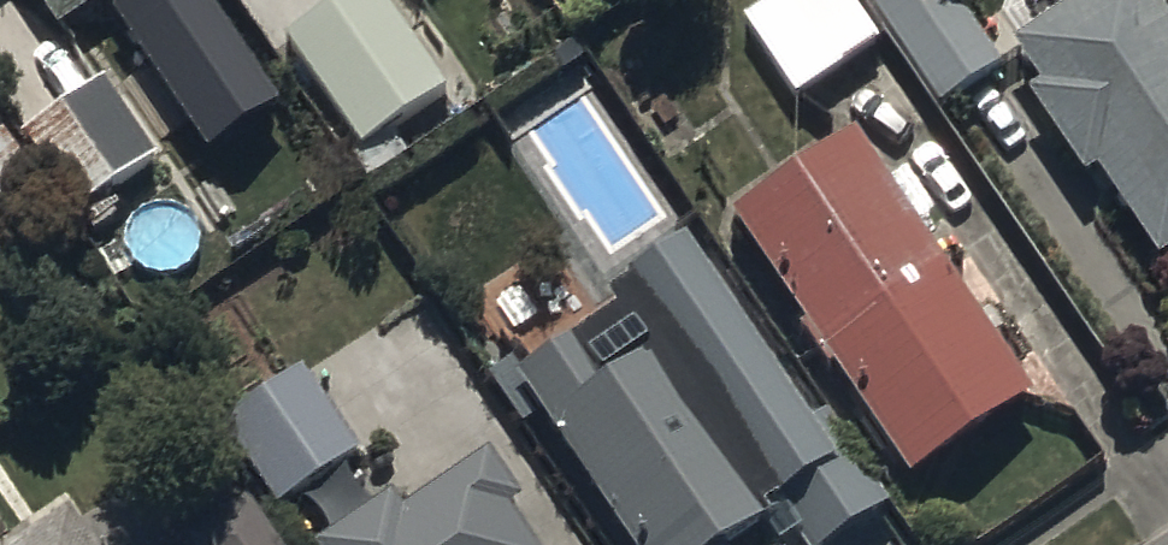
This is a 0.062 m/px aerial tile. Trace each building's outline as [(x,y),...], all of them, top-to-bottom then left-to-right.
[(53,27),(90,0),(35,0),(53,27)] [(110,3),(206,144),(280,94),(216,0),(115,0),(110,3)] [(284,50),(361,165),(449,106),(377,0),(359,0),(284,50)] [(845,0),(774,0),(743,20),(795,100),(876,48),(845,0)] [(868,7),(938,108),(995,69),(948,0),(878,0),(868,7)] [(1150,0),(1067,0),(1073,9),(1009,53),(1038,95),(1027,102),(1084,185),(1096,177),(1159,269),(1167,263),(1167,27),(1150,0)] [(0,139),(0,209),(21,240),(60,214),(65,222),(155,163),(101,82),(11,141),(6,135),(0,139)] [(849,139),(728,221),(909,487),(1033,402),(918,233),(935,221),(906,178),(886,192),(849,139)] [(517,380),(630,544),(749,544),(767,533),(776,544),(792,544),(801,539),(805,544),(836,544),(890,508),(826,416),(809,428),(681,242),(603,296),(615,313),(517,380)] [(358,458),(303,376),(221,432),(277,513),(358,458)] [(319,544),(525,544),(510,521),(523,512),(492,463),(404,519),(391,499),(319,544)] [(71,515),(26,544),(91,544),(71,515)]
